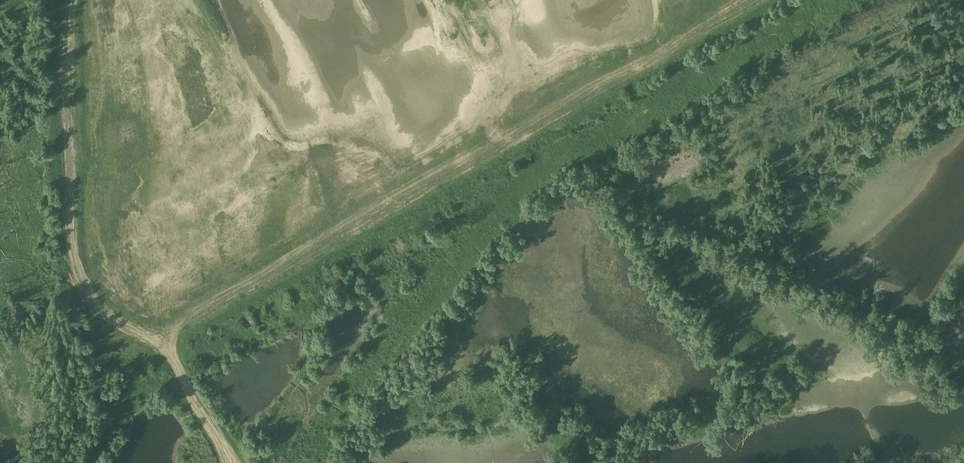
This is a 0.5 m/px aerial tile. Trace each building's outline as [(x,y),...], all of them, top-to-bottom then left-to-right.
[(540,115),(557,106),(555,101),(537,109),(540,115)]
